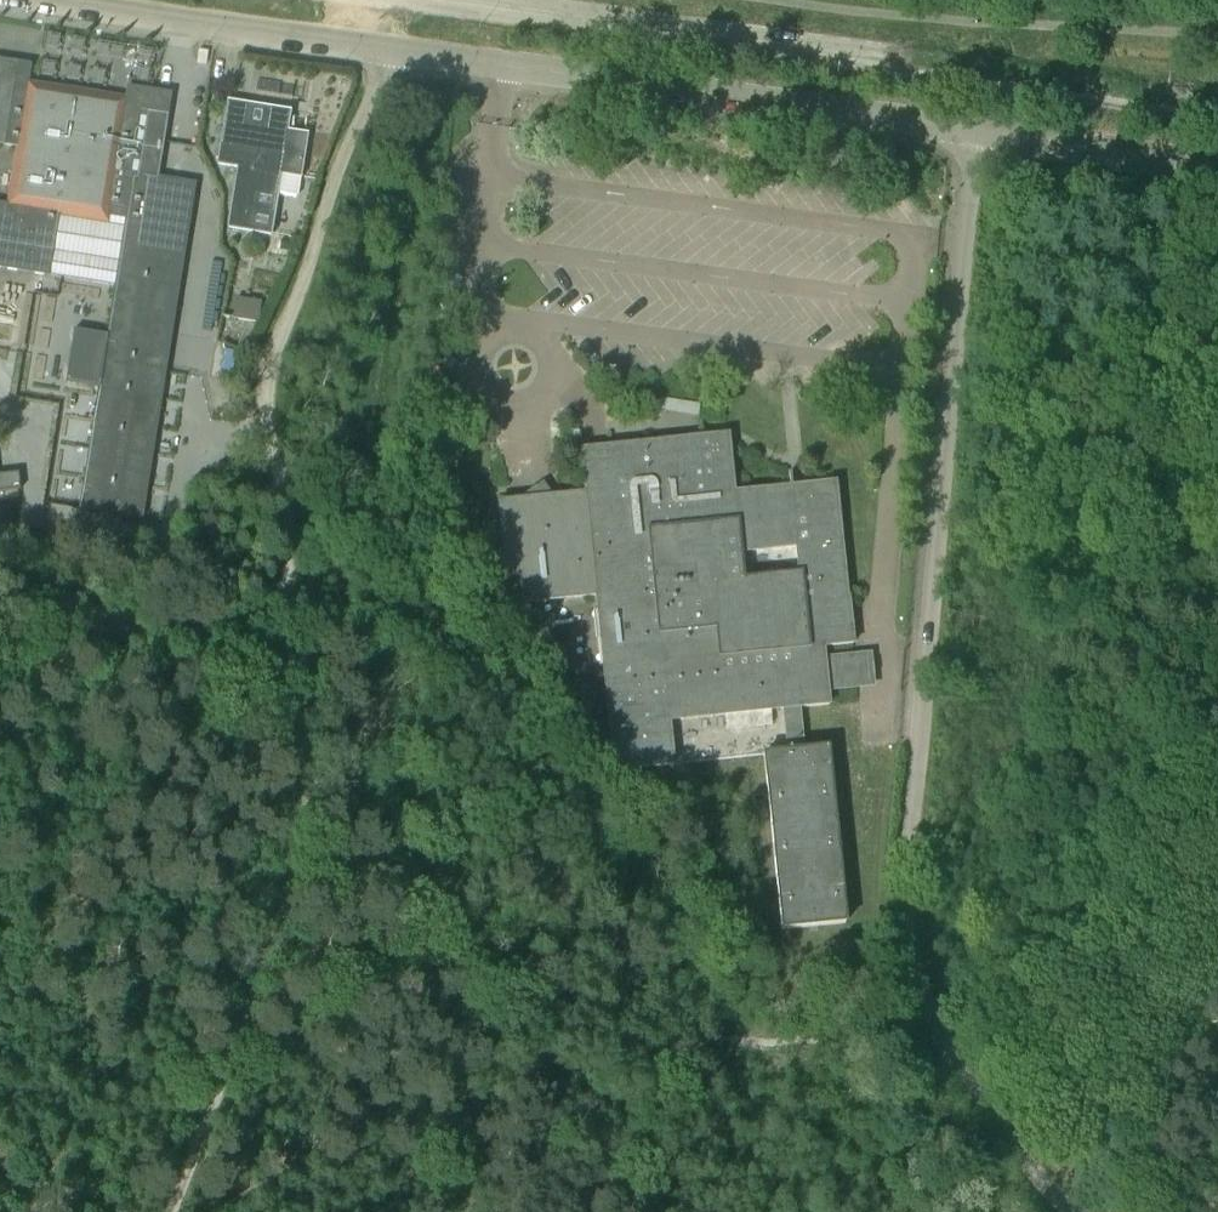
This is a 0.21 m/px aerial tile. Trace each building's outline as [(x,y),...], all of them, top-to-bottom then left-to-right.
[(18,149),(8,206),(0,205),(0,273),(50,281),(61,217),(110,225),(111,218),(127,221),(77,509),(142,519),(195,185),(157,179),(171,95),(127,88),(125,101),(0,81),(0,146),(18,149)] [(289,113),(228,104),(218,165),(239,168),(229,228),(270,235),(277,193),(297,196),(300,178),(306,137),(286,134),(289,113)] [(261,302),(236,298),(233,320),(258,323),(261,302)] [(69,384),(74,356),(41,350),(36,378),(69,384)] [(581,451),(583,475),(586,495),(497,502),(504,580),(519,579),(521,605),(596,599),(610,773),(676,768),(672,724),(725,720),(726,731),(773,727),(772,714),(785,713),(788,753),(763,755),(781,931),(845,924),(827,749),(804,751),(799,709),(829,706),(827,690),(842,689),(838,659),(824,661),(823,648),(853,644),(849,599),(847,599),(835,483),(734,494),(728,436),(581,451)] [(0,439),(0,457),(14,453),(9,437),(0,439)]
